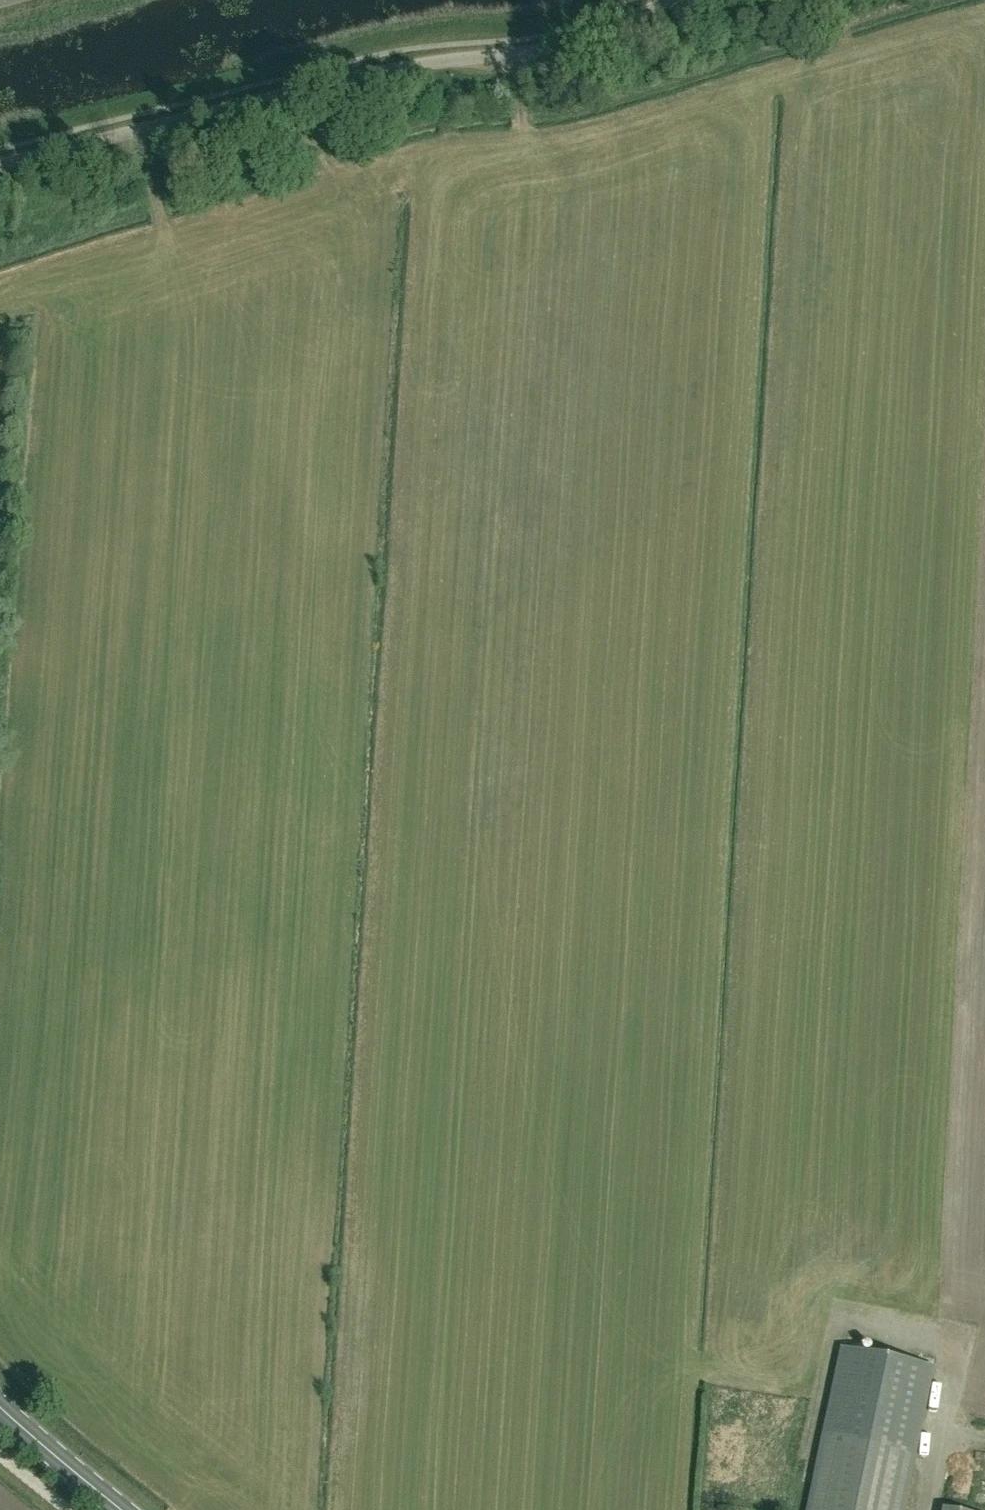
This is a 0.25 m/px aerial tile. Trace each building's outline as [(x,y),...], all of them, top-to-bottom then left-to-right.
[(824,1435),(808,1509),(903,1509),(933,1365),(842,1346),(824,1435)]
